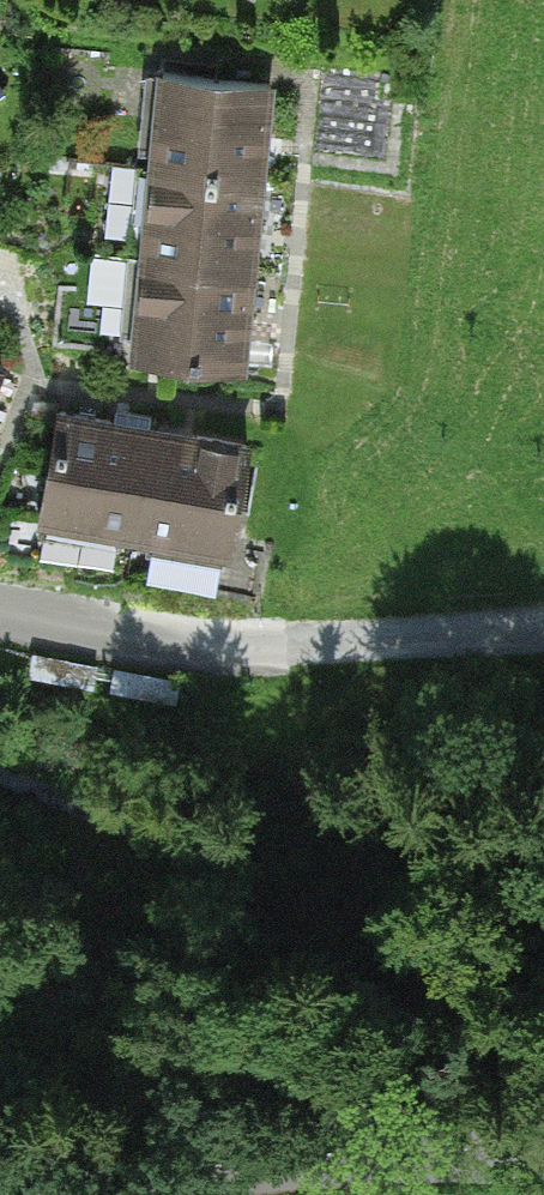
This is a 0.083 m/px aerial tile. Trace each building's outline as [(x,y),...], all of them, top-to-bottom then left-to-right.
[(269,80),(163,70),(154,166),(260,176),(269,80)] [(260,176),(154,166),(144,257),(251,268),(260,176)] [(251,268),(144,257),(135,352),(242,363),(251,268)] [(153,428),(59,412),(40,514),(134,531),(153,428)] [(247,445),(153,428),(134,531),(229,548),(247,445)]
